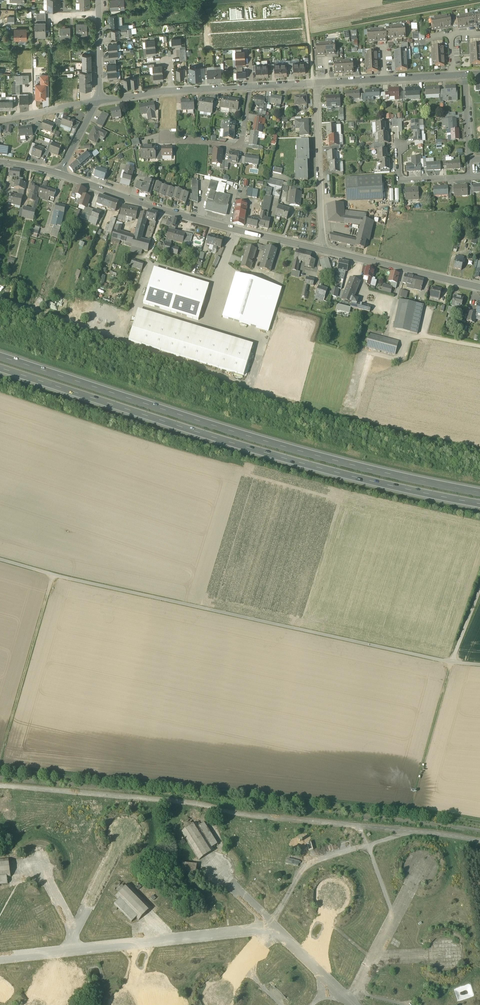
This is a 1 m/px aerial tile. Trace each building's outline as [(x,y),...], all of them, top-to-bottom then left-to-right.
[(47,9),(52,9),(59,9),(59,4),(59,0),(47,0),(47,4),(47,9)] [(80,2),(81,2),(81,9),(90,9),(89,0),(80,0),(80,2)] [(111,10),(120,9),(125,9),(124,0),(111,0),(110,0),(111,10)] [(477,26),(476,24),(475,14),(456,18),(456,20),(457,26),(458,29),(477,26)] [(110,21),(111,26),(118,25),(118,15),(110,16),(110,19),(110,21)] [(431,19),(433,31),(452,27),(451,21),(450,16),(431,19)] [(46,33),(46,31),(46,22),(35,22),(35,33),(46,33)] [(77,24),(77,35),(87,35),(87,31),(87,24),(77,24)] [(386,28),(386,30),(386,39),(406,38),(405,27),(386,28)] [(60,28),(60,39),(70,38),(71,38),(71,36),(71,28),(60,28)] [(15,29),(15,39),(27,39),(27,29),(15,29)] [(120,37),(120,33),(119,29),(111,30),(112,38),(120,37)] [(387,41),(386,39),(386,30),(367,31),(368,42),(387,41)] [(316,45),(316,56),(335,55),(335,43),(316,45)] [(479,64),(479,45),(476,45),(473,45),(470,46),(471,65),(479,64)] [(432,48),(433,67),(444,66),(443,47),(440,47),(437,47),(434,48),(432,48)] [(395,52),(396,71),(407,70),(407,59),(406,51),(401,51),(395,52)] [(365,53),(366,72),(378,72),(377,53),(365,53)] [(82,54),(83,62),(91,62),(91,54),(82,54)] [(91,70),(91,62),(83,62),(83,70),(91,70)] [(334,63),(334,74),(353,73),(353,62),(334,63)] [(201,67),(189,68),(190,80),(201,79),(201,76),(201,67)] [(91,76),(91,70),(83,70),(80,70),(80,89),(90,89),(92,87),(92,76),(91,76)] [(41,84),(41,85),(45,85),(45,84),(49,84),(48,75),(41,75),(41,80),(42,80),(44,81),(44,84),(41,84)] [(40,99),(43,99),(43,98),(46,98),(45,85),(41,85),(36,85),(36,99),(40,99)] [(457,90),(456,90),(456,94),(446,94),(446,96),(446,98),(457,98),(457,90)] [(19,95),(19,105),(29,105),(29,95),(19,95)] [(294,97),(295,106),(307,106),(306,96),(294,97)] [(332,106),(333,107),(340,107),(339,96),(326,97),(327,106),(332,106)] [(253,105),(264,106),(265,99),(255,97),(253,105)] [(270,104),(280,105),(281,103),(281,98),(271,97),(271,98),(270,104)] [(222,108),(229,109),(230,100),(227,100),(227,99),(223,98),(221,108),(222,108)] [(200,112),(212,114),(213,108),(214,102),(214,101),(201,99),(201,100),(200,103),(201,104),(201,106),(200,112)] [(183,111),(193,110),(192,100),(182,101),(182,105),(183,111)] [(234,101),(230,100),(229,109),(237,111),(237,110),(237,108),(238,101),(234,100),(234,101)] [(149,113),(150,120),(155,119),(154,112),(155,112),(153,104),(147,106),(147,105),(140,106),(141,115),(149,113)] [(111,112),(113,120),(121,119),(120,110),(111,112)] [(97,125),(103,128),(109,116),(103,113),(97,125)] [(65,127),(71,130),(72,129),(74,122),(75,121),(64,117),(62,122),(61,126),(65,127)] [(254,126),(253,132),(258,133),(261,133),(263,120),(258,119),(256,119),(254,126)] [(55,125),(55,126),(52,132),(55,133),(57,127),(60,128),(61,126),(62,122),(59,121),(57,120),(55,125)] [(41,130),(52,134),(52,132),(55,126),(55,125),(44,121),(43,125),(41,130)] [(300,128),(300,135),(308,135),(308,121),(295,121),(295,128),(300,128)] [(75,131),(76,131),(80,124),(74,122),(72,129),(72,130),(75,131)] [(225,122),(224,130),(233,132),(234,128),(235,128),(235,124),(229,123),(225,122)] [(377,134),(379,134),(385,133),(385,123),(376,123),(377,134)] [(327,136),(329,136),(336,136),(335,126),(331,126),(327,126),(327,136)] [(19,129),(20,138),(21,138),(20,136),(25,136),(25,137),(33,136),(32,134),(31,129),(31,127),(19,129)] [(97,143),(100,136),(102,132),(95,128),(88,140),(92,142),(93,141),(97,143)] [(233,135),(233,132),(224,130),(223,138),(226,139),(233,140),(234,135),(233,135)] [(256,146),(258,133),(253,132),(251,132),(250,140),(249,145),(252,146),(256,146)] [(387,133),(385,133),(379,134),(379,144),(385,144),(388,143),(387,133)] [(338,136),(336,136),(329,136),(330,147),(339,146),(338,136)] [(295,161),(296,181),(308,180),(307,161),(309,161),(308,141),(296,141),(297,161),(295,161)] [(49,153),(58,156),(61,149),(62,148),(61,148),(61,147),(56,145),(53,144),(52,144),(49,152),(49,153)] [(31,156),(40,159),(41,159),(43,152),(44,150),(44,149),(43,150),(40,149),(40,148),(35,146),(31,156)] [(0,147),(0,155),(7,156),(8,154),(9,148),(0,147)] [(162,156),(171,156),(171,148),(169,148),(169,147),(165,147),(165,148),(162,148),(162,152),(162,156)] [(378,160),(380,160),(387,160),(386,149),(385,150),(377,150),(378,160)] [(221,165),(221,161),(222,151),(214,150),(213,155),(212,164),(221,165)] [(328,163),(330,163),(337,162),(336,152),(330,152),(327,153),(328,163)] [(86,153),(82,156),(87,161),(91,158),(90,157),(88,154),(86,153)] [(229,163),(237,164),(238,157),(239,154),(230,153),(228,162),(228,163),(229,163)] [(82,156),(77,161),(81,166),(87,161),(82,156)] [(244,163),(258,165),(259,159),(251,157),(245,156),(245,158),(244,163)] [(406,165),(407,172),(413,172),(413,171),(420,171),(420,168),(420,160),(420,157),(419,157),(414,157),(415,164),(412,164),(406,165)] [(389,160),(387,160),(380,160),(380,170),(389,170),(389,160)] [(73,172),(81,166),(77,161),(69,167),(73,172)] [(339,162),(337,162),(330,163),(330,173),(337,173),(339,173),(339,162)] [(123,179),(131,181),(134,168),(126,166),(125,171),(123,179)] [(18,178),(19,178),(21,171),(10,169),(9,177),(13,178),(18,178)] [(104,180),(107,172),(101,170),(97,169),(97,170),(95,176),(94,177),(104,180)] [(358,198),(346,199),(346,203),(383,201),(381,177),(357,179),(358,198)] [(119,184),(129,187),(131,181),(123,179),(121,178),(119,184)] [(267,185),(282,188),(283,182),(268,179),(267,185)] [(345,179),(346,199),(358,198),(357,179),(345,179)] [(189,194),(182,192),(182,191),(175,189),(168,187),(161,185),(162,184),(155,182),(155,183),(145,180),(144,183),(143,189),(142,194),(151,196),(152,193),(152,190),(155,191),(155,194),(158,195),(159,194),(162,195),(161,197),(165,198),(166,196),(169,197),(168,199),(172,200),(172,199),(173,197),(176,198),(175,200),(179,201),(179,200),(182,201),(182,203),(186,204),(187,200),(189,194)] [(135,187),(143,189),(144,183),(137,181),(135,187)] [(216,192),(218,183),(210,181),(208,190),(210,191),(216,192)] [(19,189),(25,190),(26,183),(22,183),(18,182),(16,182),(14,188),(19,189)] [(31,191),(30,194),(37,197),(40,189),(34,187),(34,185),(31,184),(29,191),(31,191)] [(462,194),(462,197),(468,196),(467,186),(462,186),(462,187),(454,188),(454,194),(462,194)] [(41,187),(39,194),(45,196),(49,197),(54,198),(56,191),(46,188),(43,187),(41,187)] [(75,194),(76,195),(82,197),(83,195),(84,195),(86,190),(78,187),(76,190),(75,194)] [(433,188),(434,197),(448,196),(448,188),(440,189),(440,188),(433,188)] [(405,200),(419,200),(418,189),(405,189),(405,195),(405,200)] [(222,205),(224,198),(215,195),(216,192),(210,191),(208,200),(208,201),(213,203),(222,205)] [(216,192),(215,195),(224,198),(222,205),(228,206),(230,196),(216,192)] [(301,193),(298,192),(297,199),(290,198),(289,205),(300,206),(301,193)] [(14,205),(20,206),(23,197),(18,196),(10,194),(8,203),(14,204),(14,205)] [(37,198),(37,197),(30,194),(28,200),(34,202),(32,210),(24,208),(24,210),(23,216),(34,219),(36,211),(39,199),(37,198)] [(78,205),(85,208),(86,208),(87,206),(88,204),(90,198),(84,195),(83,195),(82,197),(80,201),(79,200),(78,205)] [(97,204),(102,206),(105,197),(100,195),(97,204)] [(270,197),(265,195),(262,206),(268,207),(270,197)] [(102,206),(108,209),(112,200),(105,197),(102,206)] [(119,202),(112,200),(108,209),(116,211),(119,202)] [(237,202),(235,211),(246,213),(247,204),(237,202)] [(222,205),(213,203),(211,209),(212,212),(225,215),(227,207),(228,206),(222,205)] [(328,222),(344,223),(344,218),(345,218),(344,211),(344,204),(327,205),(328,222)] [(56,205),(55,211),(59,212),(56,225),(57,226),(61,226),(61,227),(64,213),(65,207),(56,205)] [(126,219),(128,220),(129,218),(133,219),(136,219),(138,208),(123,205),(120,216),(119,215),(118,218),(122,219),(123,219),(126,219)] [(89,207),(87,206),(86,208),(85,208),(83,214),(90,217),(91,217),(93,210),(89,208),(89,207)] [(275,216),(287,219),(289,210),(277,206),(275,216)] [(33,221),(34,219),(23,216),(24,210),(21,209),(19,217),(33,221)] [(91,217),(98,220),(101,213),(93,210),(91,217)] [(147,220),(152,221),(155,222),(158,213),(148,210),(147,215),(146,220),(147,220)] [(57,227),(57,226),(56,225),(59,212),(55,211),(54,211),(51,226),(54,226),(57,227)] [(244,225),(246,213),(235,211),(233,223),(244,225)] [(366,214),(344,211),(345,218),(364,220),(366,220),(366,214)] [(258,226),(268,228),(270,219),(267,219),(268,213),(267,213),(261,212),(258,226)] [(136,230),(134,237),(134,238),(142,240),(147,220),(146,220),(147,215),(141,213),(136,228),(136,230)] [(108,232),(111,233),(116,219),(112,218),(109,226),(107,225),(105,231),(108,232)] [(247,226),(257,228),(257,226),(259,220),(249,218),(247,226)] [(344,223),(363,226),(364,220),(345,218),(344,218),(344,223)] [(366,220),(364,220),(363,226),(360,239),(366,240),(369,241),(374,222),(366,220)] [(51,236),(58,238),(60,231),(53,229),(51,236)] [(169,229),(166,239),(172,241),(174,241),(175,238),(173,238),(174,235),(175,235),(175,234),(173,233),(174,230),(172,230),(169,229)] [(175,231),(174,230),(173,233),(175,234),(175,235),(174,235),(173,238),(175,238),(174,241),(183,244),(183,241),(184,239),(185,234),(175,231)] [(120,241),(125,243),(132,245),(134,238),(134,237),(131,236),(120,232),(114,231),(112,238),(120,241)] [(184,239),(191,241),(193,235),(185,233),(185,234),(184,239)] [(213,249),(213,248),(216,238),(209,235),(206,244),(210,245),(209,248),(213,249)] [(330,241),(356,247),(357,241),(331,235),(330,241)] [(142,240),(134,238),(132,245),(131,247),(142,250),(148,252),(150,243),(147,242),(142,240)] [(223,240),(216,238),(213,248),(215,249),(216,247),(221,248),(223,240)] [(356,247),(364,249),(366,240),(360,239),(358,238),(357,241),(356,247)] [(170,245),(165,243),(163,252),(168,254),(170,249),(170,246),(171,245),(170,245)] [(179,249),(170,246),(170,249),(171,250),(171,253),(177,255),(179,249)] [(241,267),(250,269),(256,250),(256,249),(247,247),(241,267)] [(259,268),(270,272),(277,250),(276,250),(273,249),(270,248),(267,247),(266,247),(264,252),(259,268)] [(296,250),(294,259),(301,261),(304,262),(306,252),(296,250)] [(311,254),(306,252),(304,262),(307,262),(306,267),(312,269),(314,260),(310,259),(311,254)] [(453,269),(461,270),(464,258),(462,258),(460,258),(456,257),(453,269)] [(320,261),(323,272),(331,270),(327,258),(320,261)] [(131,266),(142,270),(144,264),(133,260),(131,266)] [(339,261),(337,270),(341,271),(346,272),(347,272),(349,263),(339,261)] [(154,268),(153,271),(208,288),(209,285),(154,268)] [(364,276),(365,276),(371,278),(372,278),(374,270),(366,268),(365,273),(364,276)] [(198,321),(208,288),(153,271),(143,304),(198,321)] [(389,282),(396,284),(399,274),(391,272),(389,282)] [(281,288),(236,275),(223,318),(268,332),(281,288)] [(408,284),(411,285),(413,277),(405,275),(403,283),(408,284)] [(407,287),(421,291),(424,279),(413,277),(411,285),(408,284),(407,287)] [(345,292),(354,296),(360,282),(350,279),(345,292)] [(382,292),(390,294),(392,287),(384,285),(382,292)] [(327,290),(321,288),(318,287),(316,295),(325,298),(327,290)] [(430,297),(439,299),(441,290),(433,288),(430,297)] [(342,300),(351,304),(352,303),(353,299),(354,296),(345,292),(342,300)] [(460,308),(463,298),(454,296),(452,306),(453,307),(453,306),(460,307),(460,308)] [(424,305),(416,304),(402,301),(395,330),(410,333),(417,334),(424,305)] [(371,308),(357,304),(352,303),(351,304),(350,308),(370,313),(371,308)] [(138,310),(136,318),(251,353),(253,345),(138,310)] [(475,319),(476,316),(477,314),(469,312),(467,321),(474,323),(475,319)] [(244,376),(251,353),(136,318),(129,341),(244,376)] [(366,347),(395,355),(398,342),(369,334),(366,347)] [(385,369),(387,365),(386,361),(383,359),(380,358),(376,360),(374,363),(375,367),(378,370),(381,370),(385,369)] [(181,832),(199,860),(215,850),(213,847),(219,844),(205,822),(200,826),(197,822),(192,825),(190,822),(184,826),(186,829),(181,832)] [(135,849),(137,852),(143,847),(145,842),(142,840),(140,845),(138,847),(135,849)] [(234,862),(235,866),(239,865),(235,858),(232,854),(229,857),(233,860),(234,862)] [(8,884),(7,878),(11,877),(9,859),(9,858),(0,859),(0,885),(8,884)] [(181,871),(196,873),(197,865),(182,863),(181,871)] [(431,883),(433,885),(438,881),(440,878),(437,876),(436,878),(431,883)] [(114,904),(131,922),(136,918),(138,921),(152,907),(129,883),(125,887),(122,884),(116,890),(119,893),(115,897),(118,900),(114,904)] [(211,894),(219,894),(219,890),(212,890),(204,885),(202,888),(211,894)] [(427,942),(429,945),(435,939),(438,937),(444,936),(443,933),(432,936),(427,942)] [(285,999),(286,999),(298,986),(286,974),(273,987),(274,987),(277,990),(276,990),(282,996),(283,996),(285,999)] [(201,982),(203,984),(205,983),(210,979),(209,976),(203,980),(201,982)] [(4,999),(11,990),(0,981),(0,995),(4,999)] [(145,983),(145,992),(161,992),(161,983),(145,983)] [(440,1003),(427,990),(413,1003),(414,1004),(415,1004),(438,1004),(440,1003)]
